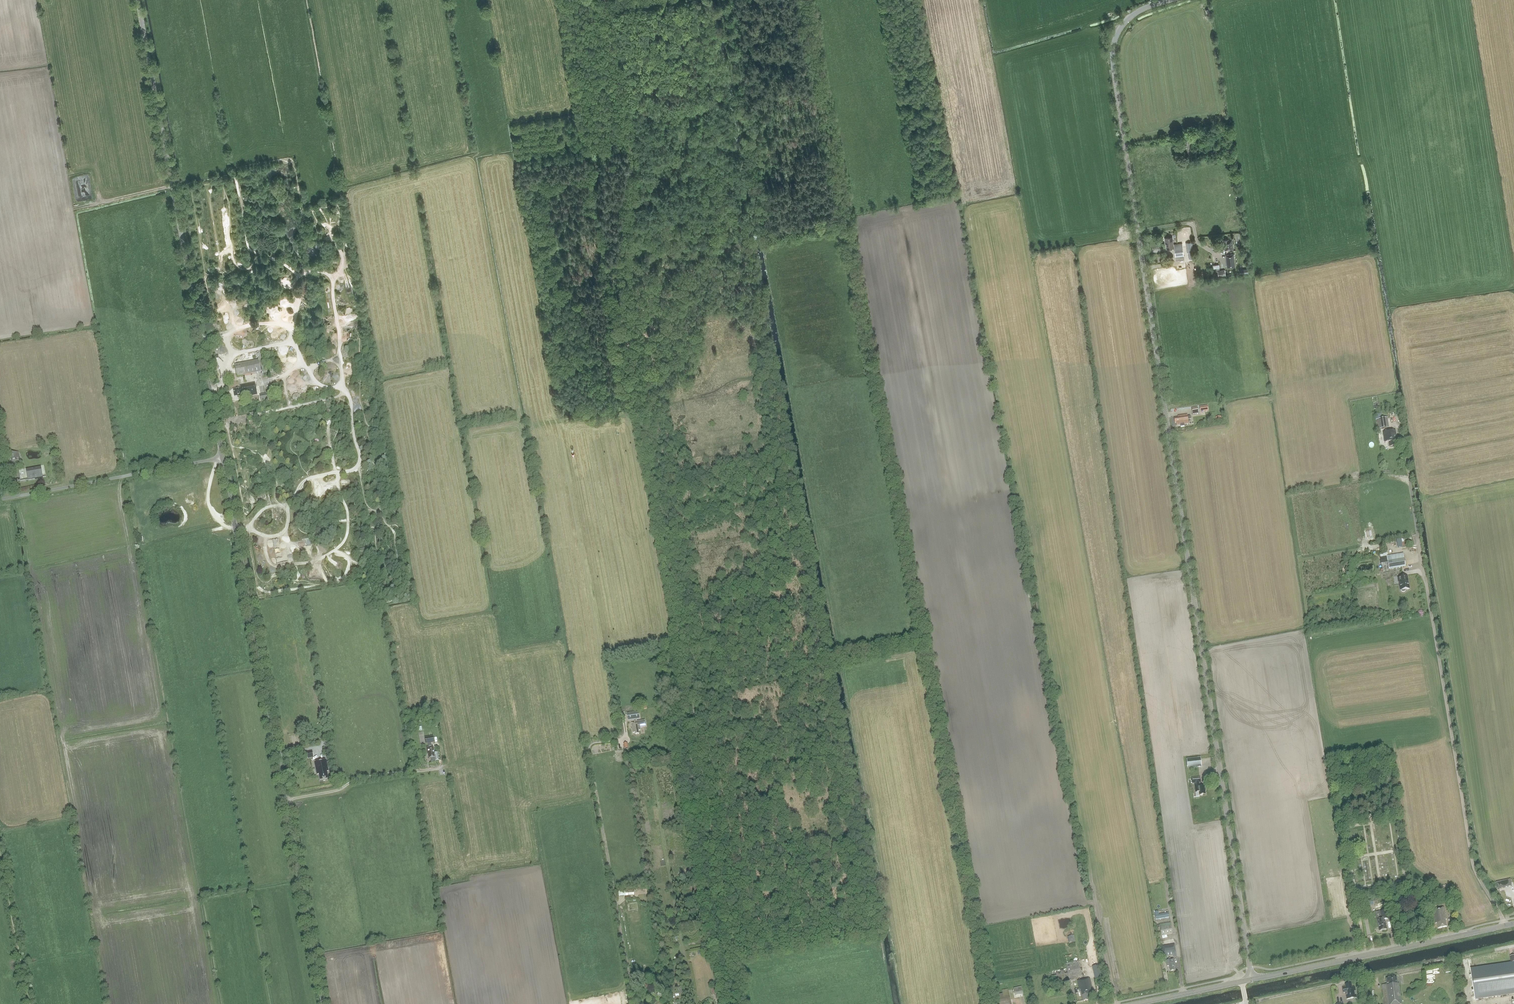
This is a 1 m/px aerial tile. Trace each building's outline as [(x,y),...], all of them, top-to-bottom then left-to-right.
[(1194,135),(1198,135),(1197,132),(1189,133),(1190,138),(1183,139),(1184,147),(1183,147),(1184,153),(1186,153),(1186,154),(1191,154),(1191,152),(1192,152),(1190,139),(1194,138),(1194,135)] [(1184,256),(1182,243),(1173,245),(1172,237),(1165,238),(1166,249),(1174,248),(1175,257),(1184,256)] [(781,244),(782,244),(781,238),(770,240),(771,246),(772,246),(781,244)] [(1222,250),(1224,250),(1225,250),(1233,249),(1232,240),(1228,240),(1228,239),(1224,240),(1224,245),(1221,245),(1221,246),(1221,249),(1222,250)] [(1189,260),(1194,259),(1192,242),(1186,243),(1187,254),(1188,254),(1189,260)] [(1227,261),(1228,268),(1235,267),(1234,255),(1229,255),(1229,256),(1227,256),(1227,261)] [(258,360),(234,365),(237,377),(261,372),(258,360)] [(240,386),(240,388),(233,390),(235,397),(239,396),(240,398),(241,399),(245,398),(246,397),(257,394),(255,382),(240,386)] [(1387,418),(1382,419),(1381,413),(1375,414),(1377,430),(1389,428),(1387,418)] [(1184,424),(1188,424),(1188,422),(1191,421),(1190,419),(1191,419),(1191,417),(1190,416),(1187,416),(1187,415),(1178,416),(1178,418),(1174,418),(1175,423),(1176,423),(1177,425),(1180,425),(1181,427),(1184,426),(1184,424)] [(1395,431),(1383,432),(1385,442),(1389,442),(1390,446),(1396,445),(1395,441),(1397,440),(1395,431)] [(8,460),(20,458),(19,452),(7,454),(8,460)] [(41,467),(26,469),(28,480),(43,478),(41,467)] [(1387,556),(1389,569),(1406,567),(1403,553),(1387,556)] [(1406,590),(1410,589),(1408,576),(1398,578),(1400,591),(1401,590),(1401,591),(1403,592),(1405,592),(1406,590)] [(634,720),(635,723),(631,724),(633,733),(635,733),(636,734),(639,734),(639,731),(640,730),(639,727),(645,726),(644,720),(637,721),(637,720),(640,719),(639,711),(627,713),(628,721),(634,720)] [(326,731),(311,734),(313,740),(327,737),(326,731)] [(433,736),(426,737),(427,743),(428,747),(427,747),(428,754),(429,758),(431,758),(431,762),(438,760),(437,753),(434,753),(433,747),(431,747),(431,743),(434,743),(433,736)] [(1201,757),(1187,759),(1188,768),(1202,767),(1201,757)] [(327,772),(328,772),(326,759),(314,762),(317,775),(319,775),(320,780),(328,778),(327,772)] [(1199,795),(1205,795),(1204,786),(1200,787),(1199,783),(1200,783),(1200,778),(1192,778),(1192,784),(1194,783),(1195,792),(1199,792),(1199,795)] [(1510,879),(1496,882),(1498,889),(1512,886),(1510,879)] [(1437,923),(1438,928),(1447,927),(1445,920),(1447,919),(1444,907),(1432,910),(1435,923),(1437,923)] [(1385,920),(1389,919),(1387,910),(1380,912),(1382,919),(1377,920),(1379,931),(1387,930),(1385,920)] [(1160,928),(1161,936),(1172,934),(1171,923),(1156,926),(1156,928),(1160,928)] [(1174,944),(1161,946),(1163,957),(1173,956),(1173,958),(1177,957),(1174,944)] [(1174,966),(1175,966),(1174,959),(1166,960),(1167,966),(1169,966),(1170,971),(1175,970),(1174,966)] [(1048,973),(1049,982),(1082,977),(1079,961),(1066,964),(1067,970),(1048,973)] [(1475,999),(1513,994),(1513,963),(1471,970),(1475,999)] [(1398,983),(1397,984),(1397,977),(1386,979),(1387,984),(1382,985),(1385,1003),(1401,1003),(1398,983)] [(1090,978),(1082,980),(1078,981),(1079,989),(1075,990),(1075,994),(1078,993),(1078,992),(1080,992),(1081,996),(1082,996),(1083,1001),(1089,1000),(1088,994),(1093,993),(1090,978)] [(1347,999),(1357,997),(1355,987),(1352,988),(1351,984),(1346,985),(1346,988),(1343,988),(1344,993),(1346,992),(1347,999)] [(717,998),(721,998),(719,986),(715,987),(715,988),(712,988),(713,995),(716,994),(717,998)] [(1021,987),(1014,988),(1015,996),(1023,994),(1021,987)] [(1008,989),(1002,990),(1003,994),(994,996),(996,1003),(1011,1003),(1008,989)]
